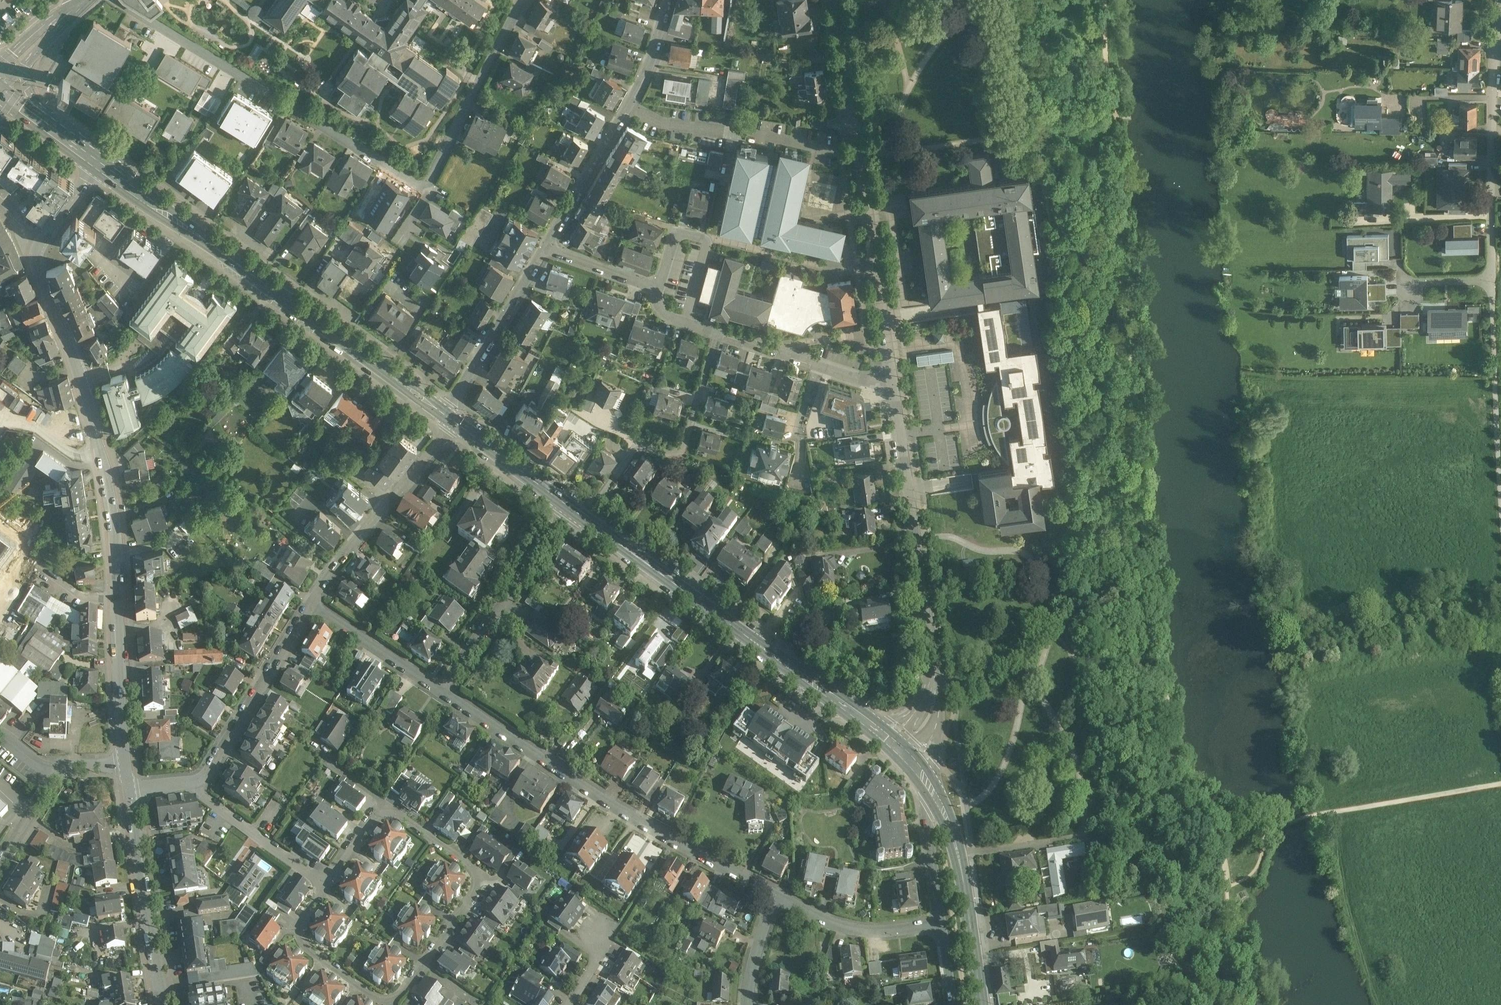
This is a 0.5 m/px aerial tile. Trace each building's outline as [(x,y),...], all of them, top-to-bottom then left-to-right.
[(151,14),(163,6),(158,0),(127,0),(151,14)] [(264,15),(284,30),(305,0),(274,0),(264,15)] [(460,79),(446,69),(444,72),(415,52),(416,50),(406,43),(403,41),(426,9),(421,5),(424,0),(402,0),(384,25),(359,8),(362,4),(356,0),(307,0),(321,10),(320,11),(374,48),(364,62),(355,56),(344,72),(345,73),(337,83),(345,89),(337,99),(357,113),(367,99),(369,100),(376,90),(377,90),(388,75),(407,88),(391,111),(405,121),(403,124),(415,133),(423,122),(424,123),(438,103),(440,105),(448,94),(449,95),(460,79)] [(436,1),(439,3),(440,2),(450,9),(449,10),(452,12),(453,11),(469,23),(473,18),(474,19),(478,13),(480,14),(484,7),(485,8),(488,5),(481,0),(437,0),(436,1)] [(555,10),(540,0),(528,18),(543,28),(555,10)] [(684,7),(701,8),(701,0),(678,0),(676,7),(684,7)] [(701,8),(713,9),(712,27),(720,28),(721,9),(722,8),(721,8),(722,0),(701,0),(701,8)] [(776,4),(779,3),(782,19),(781,19),(781,20),(773,21),(774,32),(782,31),(783,31),(809,27),(809,23),(811,23),(810,16),(808,17),(807,14),(806,15),(804,0),(775,0),(776,4)] [(1435,28),(1459,29),(1461,29),(1463,0),(1436,0),(1435,28)] [(684,7),(676,7),(675,7),(676,7),(671,23),(679,26),(681,21),(684,7)] [(639,12),(628,8),(626,14),(637,18),(639,12)] [(622,13),(611,9),(609,15),(620,19),(622,13)] [(645,26),(626,20),(621,35),(640,41),(645,26)] [(114,33),(94,21),(85,35),(82,32),(69,54),(75,57),(72,61),(74,62),(71,67),(65,77),(63,76),(59,83),(66,88),(70,81),(79,86),(83,90),(90,94),(100,77),(106,81),(108,82),(131,44),(124,39),(130,30),(120,24),(114,33)] [(538,28),(527,21),(523,27),(534,34),(538,28)] [(693,24),(681,21),(679,26),(671,23),(667,32),(688,39),(693,24)] [(1461,29),(1459,29),(1459,39),(1471,40),(1471,30),(1461,29)] [(536,42),(519,33),(509,51),(528,61),(529,62),(529,61),(527,60),(536,42)] [(552,46),(541,39),(538,44),(549,52),(552,46)] [(1449,41),(1437,41),(1437,49),(1449,49),(1449,41)] [(629,48),(613,43),(612,48),(627,53),(629,48)] [(691,47),(671,44),(668,61),(688,65),(691,47)] [(1472,47),(1460,47),(1459,69),(1479,69),(1479,60),(1480,60),(1480,52),(1479,52),(1480,51),(1472,51),(1472,47)] [(627,53),(612,48),(608,60),(613,62),(611,66),(629,72),(633,59),(626,57),(627,53)] [(1396,57),(1388,57),(1388,55),(1384,55),(1384,58),(1376,58),(1376,63),(1372,63),(1372,67),(1396,67),(1396,57)] [(165,57),(156,71),(199,99),(212,79),(175,56),(172,61),(170,60),(165,57)] [(257,66),(268,76),(273,70),(262,61),(257,66)] [(525,68),(511,61),(502,77),(514,83),(515,87),(522,91),(532,73),(532,72),(525,68)] [(529,62),(528,61),(525,68),(532,72),(532,73),(538,76),(542,68),(529,62)] [(806,61),(795,63),(795,64),(795,69),(801,68),(807,67),(806,61)] [(612,74),(593,67),(591,74),(605,79),(606,78),(608,80),(612,74)] [(801,68),(795,69),(792,69),(789,71),(790,76),(802,75),(801,68)] [(1479,69),(1459,69),(1459,87),(1464,87),(1464,84),(1479,85),(1479,69)] [(822,70),(804,73),(806,85),(801,85),(801,84),(798,84),(800,97),(807,96),(807,97),(815,96),(815,99),(818,102),(823,101),(825,98),(825,94),(826,94),(825,87),(827,86),(825,77),(823,78),(822,70)] [(690,80),(665,76),(663,89),(667,89),(665,99),(685,102),(687,93),(689,93),(690,80)] [(116,90),(115,92),(103,85),(105,83),(106,81),(100,77),(90,94),(105,104),(101,111),(103,112),(102,113),(146,140),(160,117),(116,90)] [(743,80),(727,77),(726,84),(737,86),(737,87),(745,88),(746,81),(743,81),(743,80)] [(608,80),(606,78),(605,79),(595,96),(611,105),(622,87),(608,80)] [(711,81),(699,80),(695,103),(707,105),(711,81)] [(737,86),(726,84),(722,107),(734,109),(737,87),(737,86)] [(75,104),(96,117),(105,104),(83,90),(75,104)] [(269,113),(238,94),(221,122),(252,141),(269,113)] [(556,99),(549,95),(544,105),(551,109),(556,99)] [(582,99),(572,95),(568,100),(578,105),(582,99)] [(1376,98),(1369,98),(1369,103),(1349,103),(1349,125),(1368,125),(1368,127),(1374,127),(1374,125),(1381,125),(1382,125),(1382,118),(1382,103),(1376,103),(1376,98)] [(562,102),(556,99),(551,109),(550,109),(557,112),(562,102)] [(1476,104),(1459,104),(1459,123),(1476,123),(1476,104)] [(283,109),(276,105),(273,111),(280,115),(283,109)] [(595,112),(587,107),(582,116),(575,112),(571,119),(577,123),(576,125),(578,126),(593,135),(599,126),(604,117),(595,112)] [(193,119),(176,109),(165,128),(175,134),(174,136),(181,140),(193,119)] [(490,124),(489,123),(488,121),(481,118),(482,116),(477,114),(472,125),(474,126),(469,135),(479,140),(495,149),(504,131),(490,124)] [(515,129),(494,116),(490,124),(504,131),(511,135),(515,129)] [(255,143),(252,141),(221,122),(213,117),(205,128),(214,133),(209,141),(204,138),(198,148),(213,157),(218,148),(243,163),(255,143)] [(1399,118),(1382,118),(1382,125),(1381,125),(1381,133),(1399,134),(1399,118)] [(827,121),(824,120),(813,119),(812,127),(823,128),(826,128),(827,121)] [(307,133),(285,120),(279,130),(275,136),(276,137),(297,149),(307,133)] [(576,125),(568,120),(564,126),(575,131),(578,126),(576,125)] [(273,127),(264,141),(271,145),(276,137),(275,136),(279,130),(273,127)] [(647,138),(627,127),(620,139),(639,150),(647,138)] [(0,133),(0,181),(11,192),(19,183),(6,169),(10,164),(3,159),(16,141),(15,141),(15,139),(2,130),(0,133)] [(588,145),(573,137),(573,138),(567,134),(564,133),(560,139),(569,144),(563,154),(573,160),(577,162),(588,145)] [(479,140),(469,135),(465,144),(475,149),(479,140)] [(1477,137),(1469,137),(1461,137),(1455,137),(1455,147),(1455,155),(1477,156),(1477,137)] [(639,150),(620,139),(614,150),(633,161),(639,150)] [(29,150),(16,141),(3,159),(10,164),(34,181),(35,181),(47,163),(48,163),(35,154),(35,153),(29,150)] [(323,150),(314,144),(309,153),(303,163),(322,175),(334,157),(323,150)] [(303,149),(297,159),(303,163),(309,153),(303,149)] [(633,161),(614,150),(613,149),(611,153),(607,161),(607,160),(606,161),(623,170),(623,171),(626,165),(643,175),(647,169),(633,161)] [(768,157),(737,150),(720,227),(751,234),(768,157)] [(1005,451),(1006,452),(1008,454),(1010,456),(1012,458),(1013,464),(978,469),(984,515),(999,513),(1001,527),(1047,521),(1041,481),(1056,479),(1052,449),(1044,450),(1043,445),(1051,443),(1043,379),(1036,380),(1035,374),(1042,373),(1038,344),(1006,349),(1000,302),(984,304),(984,302),(983,295),(994,294),(1023,290),(1039,288),(1027,198),(1033,198),(1030,173),(993,178),(990,150),(968,153),(972,181),(909,189),(911,204),(913,214),(920,213),(932,300),(932,302),(975,296),(976,303),(984,363),(999,361),(1000,374),(999,376),(998,378),(996,382),(994,386),(993,390),(992,394),(991,397),(991,399),(990,406),(990,410),(990,413),(990,418),(991,421),(992,425),(993,429),(994,432),(995,435),(996,438),(998,441),(1001,445),(1003,448),(1005,451)] [(233,178),(194,151),(175,177),(214,205),(233,178)] [(723,153),(717,152),(714,164),(721,166),(723,153)] [(806,158),(781,152),(762,236),(787,242),(788,240),(803,243),(803,244),(802,244),(802,245),(808,247),(808,245),(808,244),(837,251),(842,229),(799,219),(799,216),(801,209),(795,207),(806,158)] [(549,157),(539,153),(536,159),(546,163),(549,157)] [(573,160),(563,154),(559,162),(569,167),(573,160)] [(372,169),(350,156),(339,174),(333,184),(328,181),(326,183),(345,195),(353,181),(361,186),(372,169)] [(763,228),(774,160),(768,159),(764,184),(768,185),(764,207),(757,206),(753,231),(757,232),(758,227),(763,228)] [(623,170),(606,161),(597,177),(613,187),(623,171),(623,170)] [(72,181),(47,163),(35,181),(43,187),(41,190),(44,192),(57,201),(72,181)] [(1438,168),(1438,207),(1449,207),(1449,212),(1466,213),(1466,208),(1471,208),(1471,167),(1467,167),(1467,163),(1449,163),(1449,168),(1438,168)] [(570,175),(551,164),(542,180),(561,191),(570,175)] [(1392,170),(1369,170),(1369,210),(1390,210),(1390,193),(1392,193),(1392,183),(1411,183),(1411,173),(1392,173),(1392,170)] [(334,171),(328,181),(333,184),(339,174),(334,171)] [(268,191),(247,177),(239,190),(248,196),(241,207),(237,205),(231,214),(248,224),(269,192),(268,191)] [(613,187),(597,177),(587,194),(604,203),(604,202),(613,187)] [(281,185),(274,181),(268,191),(269,192),(274,195),(281,185)] [(408,194),(386,181),(380,191),(373,187),(356,215),(384,232),(389,225),(392,225),(398,223),(403,218),(406,212),(400,209),(408,194)] [(287,190),(281,185),(274,195),(280,199),(283,195),(287,190)] [(534,186),(531,192),(535,194),(542,198),(546,192),(534,186)] [(709,193),(691,189),(685,214),(695,216),(696,213),(704,214),(709,193)] [(44,192),(36,202),(35,201),(27,211),(42,222),(57,201),(44,192)] [(82,214),(79,218),(77,216),(61,237),(81,252),(96,230),(93,228),(96,223),(106,230),(104,231),(113,237),(125,220),(110,209),(112,206),(96,194),(82,214)] [(542,198),(535,194),(526,211),(544,221),(553,204),(542,198)] [(604,203),(587,194),(582,203),(598,211),(601,214),(604,209),(606,205),(604,203)] [(283,195),(280,199),(271,210),(273,211),(255,234),(268,244),(286,220),(291,224),(302,209),(283,195)] [(598,211),(582,203),(575,214),(582,218),(580,222),(590,228),(593,223),(591,222),(598,211)] [(448,215),(430,204),(422,216),(437,226),(436,228),(446,234),(450,227),(455,230),(459,222),(448,215)] [(482,207),(460,238),(468,242),(472,245),(478,234),(479,235),(486,224),(486,225),(493,213),(482,207)] [(679,208),(673,207),(671,218),(676,219),(679,208)] [(463,215),(452,208),(448,215),(459,222),(463,215)] [(646,216),(634,212),(632,218),(635,219),(636,219),(644,222),(646,216)] [(314,217),(309,213),(300,226),(304,229),(305,229),(310,223),(314,217)] [(0,219),(0,279),(2,281),(18,271),(16,266),(22,263),(8,231),(3,222),(0,219)] [(644,222),(636,219),(635,219),(630,236),(656,245),(662,228),(644,222)] [(525,227),(513,220),(508,229),(506,228),(499,241),(501,242),(495,251),(507,258),(519,265),(526,253),(527,253),(531,247),(530,246),(537,234),(525,227)] [(580,222),(570,238),(579,243),(577,245),(583,249),(585,246),(594,252),(600,242),(596,240),(600,232),(599,232),(595,230),(594,230),(590,228),(580,222)] [(310,223),(305,229),(304,229),(291,247),(307,259),(319,242),(321,244),(327,236),(310,223)] [(349,223),(340,235),(351,242),(355,236),(360,239),(364,233),(349,223)] [(1455,225),(1456,237),(1474,237),(1474,224),(1455,225)] [(160,249),(151,242),(152,240),(146,237),(146,238),(138,232),(136,231),(134,230),(132,233),(120,248),(121,249),(119,250),(128,257),(127,257),(138,265),(138,264),(147,270),(148,269),(160,253),(162,250),(160,249)] [(1347,261),(1391,259),(1391,233),(1347,234),(1347,261)] [(1448,238),(1449,254),(1481,253),(1480,237),(1474,237),(1456,237),(1448,238)] [(382,252),(369,243),(364,250),(356,244),(346,258),(358,266),(352,273),(363,281),(374,267),(375,268),(381,260),(378,258),(382,252)] [(641,252),(624,246),(618,264),(646,273),(652,256),(651,256),(641,252)] [(653,251),(643,247),(641,252),(651,256),(653,251)] [(444,266),(421,250),(416,257),(418,259),(418,260),(421,263),(413,274),(429,286),(443,267),(444,267),(444,266)] [(348,268),(332,257),(329,262),(328,262),(319,274),(322,275),(317,281),(334,293),(341,282),(339,281),(348,268)] [(511,269),(492,257),(489,263),(493,265),(508,273),(511,269)] [(743,262),(725,257),(722,269),(708,265),(699,299),(713,303),(710,315),(711,315),(710,317),(714,318),(715,317),(727,320),(728,317),(766,327),(767,324),(772,302),(735,292),(743,262)] [(185,374),(186,373),(189,369),(191,366),(192,365),(186,360),(191,353),(197,358),(237,304),(228,298),(227,298),(224,296),(221,299),(213,293),(206,301),(205,298),(202,295),(200,293),(198,292),(196,290),(193,289),(188,287),(194,279),(185,272),(187,269),(184,266),(185,266),(175,259),(130,320),(151,336),(158,327),(159,326),(160,326),(159,326),(177,339),(178,340),(177,341),(176,342),(182,346),(177,353),(171,349),(170,350),(168,353),(167,354),(164,357),(161,360),(160,361),(161,361),(158,363),(157,364),(154,366),(153,367),(149,369),(149,370),(146,371),(141,373),(140,374),(137,375),(135,376),(138,383),(129,385),(133,396),(141,394),(143,401),(144,401),(149,399),(153,397),(153,398),(154,397),(157,395),(162,393),(163,392),(166,390),(167,389),(170,387),(174,384),(175,383),(178,381),(182,377),(185,374)] [(556,262),(554,268),(562,270),(564,264),(556,262)] [(67,263),(47,272),(57,295),(60,294),(59,294),(75,287),(73,281),(75,280),(70,270),(71,268),(69,267),(67,264),(67,263)] [(508,273),(493,265),(493,266),(481,285),(501,297),(513,276),(508,273)] [(567,275),(550,270),(546,283),(554,285),(552,291),(561,293),(567,275)] [(804,279),(794,276),(793,278),(791,277),(791,275),(781,272),(773,302),(772,302),(767,324),(768,324),(770,325),(786,330),(786,329),(803,333),(805,330),(807,327),(809,329),(812,326),(810,324),(814,322),(816,320),(819,320),(818,322),(827,324),(828,318),(832,318),(833,322),(856,319),(850,281),(827,284),(829,292),(802,285),(804,279)] [(27,274),(11,281),(12,283),(5,286),(9,295),(16,292),(19,299),(35,292),(27,274)] [(1340,308),(1370,307),(1370,301),(1387,301),(1386,283),(1369,284),(1369,276),(1339,277),(1340,308)] [(75,287),(59,294),(60,294),(68,316),(85,309),(87,308),(78,285),(75,287)] [(245,293),(238,288),(235,292),(242,297),(245,293)] [(433,298),(419,288),(413,297),(427,307),(433,298)] [(624,300),(596,290),(587,317),(588,317),(588,316),(589,313),(617,323),(616,326),(615,326),(615,327),(616,327),(621,311),(625,300),(624,300)] [(119,306),(106,292),(98,300),(111,314),(119,306)] [(397,304),(385,295),(370,315),(376,320),(376,323),(389,333),(392,332),(399,336),(414,316),(402,307),(403,305),(398,302),(397,304)] [(481,299),(469,318),(483,327),(495,307),(481,299)] [(635,302),(625,299),(624,300),(625,300),(621,311),(631,314),(631,312),(635,302)] [(38,300),(20,308),(20,307),(12,311),(17,322),(25,318),(27,322),(44,314),(38,300)] [(550,311),(532,300),(523,315),(539,325),(541,326),(550,311)] [(641,303),(635,301),(635,302),(631,312),(637,314),(641,303)] [(1429,329),(1469,327),(1468,305),(1429,307),(1429,329)] [(85,309),(68,316),(78,337),(94,330),(91,323),(95,322),(91,312),(87,314),(85,309)] [(0,318),(0,329),(3,335),(12,330),(14,330),(7,315),(0,318)] [(539,325),(523,315),(512,332),(529,342),(539,325)] [(643,321),(635,318),(628,339),(627,339),(626,340),(627,341),(626,345),(633,347),(635,342),(645,345),(651,329),(641,326),(643,321)] [(46,319),(29,325),(37,342),(38,342),(53,335),(46,319)] [(273,337),(252,321),(240,339),(239,339),(240,340),(242,341),(237,347),(237,348),(247,355),(247,356),(254,361),(260,354),(262,352),(264,353),(269,346),(267,345),(273,337)] [(1346,346),(1387,344),(1386,325),(1345,327),(1346,346)] [(453,353),(462,358),(479,333),(470,328),(453,353)] [(441,344),(422,330),(422,329),(417,335),(410,345),(411,345),(409,347),(417,352),(419,350),(430,359),(430,360),(442,344),(441,344)] [(562,333),(554,329),(548,340),(556,344),(562,333)] [(664,333),(651,329),(645,345),(659,350),(664,333)] [(3,335),(1,335),(6,339),(15,335),(12,330),(3,335)] [(945,341),(943,331),(933,333),(935,343),(945,341)] [(233,332),(224,342),(232,349),(240,340),(239,339),(240,339),(233,332)] [(417,335),(413,332),(405,341),(410,345),(417,335)] [(53,335),(38,342),(44,357),(59,350),(53,335)] [(97,336),(83,344),(88,351),(85,353),(90,362),(92,360),(93,361),(107,352),(105,349),(115,343),(111,336),(101,342),(97,336)] [(698,343),(682,338),(677,352),(684,354),(682,360),(680,364),(690,367),(693,359),(698,343)] [(462,358),(453,353),(442,345),(442,344),(430,360),(431,359),(442,368),(441,370),(448,376),(449,374),(450,374),(462,358)] [(289,351),(284,347),(282,350),(281,349),(277,354),(276,352),(272,357),(274,358),(262,374),(267,378),(270,374),(286,386),(302,365),(302,364),(303,362),(298,358),(296,360),(287,354),(289,351)] [(527,362),(503,347),(488,372),(504,382),(510,373),(514,375),(517,371),(520,373),(527,362)] [(954,360),(952,350),(916,355),(917,365),(954,360)] [(738,357),(721,351),(717,365),(716,365),(714,372),(726,376),(726,375),(722,374),(724,368),(733,372),(738,357)] [(16,355),(7,366),(19,374),(27,363),(16,355)] [(52,358),(40,364),(46,369),(56,366),(52,358)] [(604,367),(599,365),(596,372),(601,375),(604,367)] [(771,372),(751,366),(749,374),(745,386),(752,388),(751,393),(763,396),(764,396),(765,392),(771,372)] [(564,376),(554,371),(551,376),(561,382),(564,376)] [(743,373),(737,371),(734,382),(740,383),(743,373)] [(801,377),(785,372),(778,393),(791,397),(789,401),(793,402),(801,377)] [(749,374),(743,373),(740,383),(740,384),(745,386),(749,374)] [(141,423),(133,396),(129,385),(126,374),(111,378),(113,383),(102,387),(117,435),(132,430),(131,425),(141,423)] [(332,389),(314,375),(300,392),(298,391),(292,397),(293,400),(288,402),(294,416),(299,414),(301,421),(303,421),(306,424),(312,417),(312,414),(318,407),(332,389)] [(68,377),(49,382),(51,387),(38,390),(40,399),(44,397),(47,405),(50,408),(74,401),(68,377)] [(621,390),(601,381),(594,398),(611,406),(616,395),(618,396),(621,390)] [(21,399),(0,385),(0,431),(21,399)] [(493,393),(483,386),(473,400),(493,414),(503,400),(493,393)] [(508,393),(498,386),(493,393),(503,400),(508,393)] [(667,389),(656,386),(654,392),(658,394),(659,392),(665,394),(667,389)] [(863,397),(828,386),(821,407),(843,414),(845,429),(867,426),(863,397)] [(665,394),(659,392),(658,394),(653,411),(673,417),(678,400),(673,399),(674,397),(665,394)] [(771,394),(765,392),(764,396),(763,396),(762,402),(768,404),(771,394)] [(363,408),(343,393),(332,407),(342,415),(339,419),(344,423),(347,419),(351,422),(363,408)] [(778,396),(771,394),(768,404),(775,406),(778,396)] [(728,401),(707,395),(703,412),(717,415),(718,410),(725,412),(728,401)] [(590,399),(586,397),(582,408),(591,412),(596,402),(590,399)] [(531,401),(527,406),(524,404),(516,416),(519,418),(511,428),(519,434),(521,430),(529,436),(530,434),(537,425),(544,414),(544,413),(542,410),(540,408),(536,408),(536,409),(533,407),(535,403),(531,401)] [(363,408),(351,422),(363,432),(361,435),(369,441),(376,433),(371,430),(375,424),(377,426),(383,416),(377,412),(374,417),(363,408)] [(544,425),(541,428),(537,425),(530,434),(532,436),(528,442),(546,455),(556,438),(552,436),(554,432),(555,432),(556,432),(555,431),(567,415),(557,408),(552,415),(554,416),(547,427),(544,425)] [(60,409),(48,412),(49,418),(61,415),(60,409)] [(785,421),(767,416),(763,430),(781,435),(785,421)] [(306,424),(299,433),(303,437),(311,428),(306,424)] [(808,438),(824,437),(823,425),(808,425),(808,438)] [(720,435),(701,430),(697,447),(715,452),(720,435)] [(417,448),(398,434),(397,434),(380,458),(377,456),(365,470),(384,485),(396,471),(398,472),(416,448),(417,448)] [(850,436),(837,438),(839,446),(844,445),(850,444),(850,441),(851,441),(850,436)] [(858,441),(858,440),(851,441),(850,441),(850,444),(844,445),(847,461),(870,457),(868,441),(862,442),(862,441),(858,441)] [(142,449),(136,442),(133,445),(138,451),(142,451),(142,449)] [(369,449),(363,444),(353,457),(360,462),(369,449)] [(777,446),(771,444),(770,447),(758,444),(756,451),(752,450),(750,460),(753,461),(751,468),(758,470),(757,475),(760,477),(762,478),(766,480),(769,480),(773,480),(774,475),(781,477),(781,476),(785,477),(788,481),(792,469),(787,470),(789,461),(786,460),(788,452),(776,449),(777,446)] [(50,445),(47,449),(65,463),(68,459),(50,445)] [(133,445),(124,454),(130,460),(139,452),(138,451),(133,445)] [(616,459),(601,448),(588,466),(596,472),(594,475),(600,480),(616,459)] [(81,471),(73,472),(66,468),(68,466),(44,449),(35,461),(57,477),(59,488),(44,490),(45,499),(64,496),(65,504),(67,504),(67,503),(86,501),(81,471)] [(142,451),(138,451),(139,452),(130,460),(131,469),(125,470),(128,483),(131,482),(131,485),(134,484),(135,486),(147,484),(146,481),(151,480),(144,450),(142,451)] [(10,475),(18,480),(30,461),(22,456),(10,475)] [(650,461),(643,456),(638,461),(624,479),(642,493),(650,482),(656,474),(646,467),(650,461)] [(461,480),(441,466),(429,482),(449,497),(461,480)] [(864,472),(854,473),(856,482),(851,483),(856,482),(858,500),(853,500),(853,501),(875,498),(875,497),(878,496),(877,488),(874,488),(872,471),(867,471),(864,471),(864,472)] [(661,476),(657,472),(656,474),(650,482),(654,485),(661,476)] [(716,485),(705,477),(701,482),(708,487),(712,490),(716,485)] [(339,485),(341,487),(333,497),(331,494),(326,501),(350,521),(357,513),(360,515),(364,510),(361,507),(368,499),(344,479),(339,485)] [(701,482),(693,493),(700,498),(702,495),(708,487),(701,482)] [(675,491),(664,483),(652,500),(670,513),(679,501),(681,498),(680,498),(674,493),(675,491)] [(307,495),(298,487),(286,501),(296,508),(307,495)] [(435,494),(425,487),(421,493),(431,500),(435,494)] [(686,490),(680,498),(681,498),(679,501),(685,505),(692,494),(686,490)] [(700,498),(685,518),(682,522),(683,523),(683,522),(698,534),(699,536),(709,523),(702,518),(713,503),(702,495),(700,498)] [(436,518),(410,500),(399,515),(425,534),(436,518)] [(86,501),(67,503),(67,504),(68,514),(67,514),(68,524),(70,524),(72,537),(80,544),(92,542),(91,537),(92,537),(91,532),(91,528),(90,528),(88,516),(88,513),(87,510),(86,501)] [(498,515),(482,504),(479,507),(475,504),(468,514),(470,516),(465,523),(464,521),(462,523),(465,525),(459,533),(476,545),(474,547),(485,555),(487,551),(496,539),(500,542),(501,540),(503,541),(507,536),(505,535),(506,533),(502,530),(508,522),(498,515)] [(149,515),(133,520),(139,537),(153,532),(151,528),(167,522),(161,506),(147,511),(149,515)] [(864,517),(863,509),(841,513),(843,524),(856,522),(855,518),(864,517)] [(13,545),(24,525),(0,512),(0,540),(1,539),(13,545)] [(715,527),(709,523),(699,536),(691,547),(708,559),(737,520),(726,512),(715,527)] [(341,531),(320,513),(312,522),(314,524),(309,531),(328,547),(341,531)] [(864,517),(855,518),(856,522),(856,524),(853,525),(855,541),(875,538),(872,516),(864,517)] [(195,528),(184,519),(180,524),(190,533),(195,528)] [(741,521),(734,531),(740,535),(747,526),(741,521)] [(403,544),(388,533),(378,547),(393,557),(403,544)] [(771,543),(762,536),(755,547),(764,553),(771,543)] [(425,549),(411,539),(407,546),(420,556),(425,549)] [(312,557),(289,543),(273,570),(272,571),(276,573),(299,588),(307,574),(303,572),(312,557)] [(732,545),(716,566),(733,577),(748,557),(747,556),(746,558),(739,552),(740,551),(732,545)] [(463,564),(485,576),(492,566),(493,567),(499,559),(487,551),(485,555),(474,547),(470,554),(468,553),(461,563),(463,564)] [(575,557),(567,551),(556,565),(554,564),(550,570),(558,576),(562,571),(579,583),(575,588),(575,589),(591,568),(582,562),(582,561),(581,559),(578,557),(576,556),(575,557)] [(237,559),(231,554),(226,558),(231,564),(237,559)] [(761,567),(748,557),(733,577),(746,587),(761,567)] [(381,565),(372,558),(370,562),(379,568),(381,565)] [(158,559),(134,560),(136,577),(160,575),(160,573),(164,572),(163,560),(159,560),(158,559)] [(830,559),(812,561),(815,579),(816,588),(817,588),(818,589),(815,589),(816,596),(826,594),(825,586),(834,585),(831,570),(835,570),(833,559),(830,560),(830,559)] [(370,562),(367,560),(356,575),(369,586),(374,580),(379,584),(386,575),(381,571),(381,570),(379,568),(370,562)] [(273,570),(259,561),(252,571),(270,583),(276,573),(272,571),(273,570)] [(485,576),(463,564),(458,571),(455,568),(449,576),(451,577),(446,584),(468,600),(473,593),(476,595),(481,588),(478,586),(485,576)] [(94,565),(76,566),(77,586),(95,585),(94,565)] [(778,567),(755,599),(771,610),(776,603),(779,605),(790,589),(785,585),(781,590),(775,586),(785,572),(778,567)] [(10,573),(0,589),(0,604),(29,621),(45,595),(10,573)] [(811,578),(799,581),(803,592),(806,603),(817,601),(816,596),(815,589),(818,589),(817,588),(816,588),(815,579),(811,578)] [(148,579),(136,580),(137,593),(149,592),(148,579)] [(363,594),(347,582),(345,585),(342,584),(339,588),(342,589),(337,596),(348,603),(348,604),(352,607),(354,608),(363,594)] [(619,594),(604,582),(591,600),(606,612),(619,594)] [(294,597),(277,587),(266,604),(283,615),(294,597)] [(137,593),(135,593),(136,607),(159,605),(159,602),(156,603),(155,591),(149,592),(137,593)] [(356,606),(361,611),(369,602),(364,597),(356,606)] [(465,613),(444,598),(439,604),(436,602),(439,605),(429,619),(426,617),(420,625),(431,632),(436,624),(449,634),(465,613)] [(539,605),(529,598),(525,604),(534,611),(539,605)] [(844,598),(831,600),(833,611),(837,610),(846,609),(844,598)] [(81,614),(51,599),(45,610),(81,628),(81,614)] [(887,601),(859,606),(859,607),(846,609),(837,610),(839,623),(861,620),(862,625),(890,621),(887,601)] [(283,615),(266,604),(261,612),(259,611),(253,619),(256,621),(273,631),(283,615)] [(387,604),(377,619),(383,623),(394,609),(387,604)] [(159,605),(136,607),(137,621),(155,620),(157,618),(156,608),(159,608),(159,605)] [(241,612),(232,605),(221,622),(231,628),(241,612)] [(181,630),(198,622),(191,606),(174,614),(181,630)] [(634,616),(626,610),(627,610),(626,609),(614,625),(624,632),(622,635),(624,636),(623,638),(622,637),(616,646),(623,651),(638,630),(637,629),(642,623),(643,622),(635,616),(634,616)] [(98,611),(81,611),(81,614),(81,628),(81,630),(97,631),(98,611)] [(543,618),(535,611),(531,616),(533,617),(540,622),(541,620),(543,618)] [(34,617),(21,636),(26,639),(30,634),(36,623),(39,620),(34,617)] [(540,622),(533,617),(523,630),(548,648),(549,647),(550,648),(555,642),(557,644),(560,639),(558,637),(559,636),(540,622)] [(273,631),(256,621),(254,624),(252,622),(243,636),(246,638),(246,637),(263,647),(273,631)] [(56,634),(36,623),(30,634),(35,638),(62,656),(66,651),(67,652),(74,651),(74,645),(65,640),(56,634)] [(70,631),(61,625),(56,634),(65,640),(70,631)] [(657,631),(652,627),(645,636),(651,640),(657,631)] [(317,628),(302,652),(307,655),(316,661),(321,655),(325,657),(330,650),(326,647),(332,637),(317,628)] [(679,629),(672,639),(682,646),(688,636),(679,629)] [(81,630),(75,630),(74,645),(82,645),(96,645),(97,631),(81,630)] [(20,647),(16,654),(22,657),(35,638),(30,634),(26,639),(20,647)] [(162,634),(138,635),(139,661),(163,660),(162,634)] [(441,646),(424,634),(411,652),(429,664),(441,646)] [(26,639),(21,636),(16,645),(20,647),(26,639)] [(263,647),(246,637),(246,638),(243,643),(239,641),(235,647),(239,649),(239,650),(255,660),(259,653),(261,655),(264,650),(262,649),(263,647)] [(62,656),(35,638),(22,657),(29,663),(39,670),(48,675),(57,662),(62,656)] [(662,651),(652,644),(641,658),(652,665),(651,666),(652,667),(651,668),(651,670),(651,672),(653,674),(654,674),(656,674),(658,674),(659,672),(660,673),(674,655),(664,648),(662,651)] [(82,645),(74,645),(74,651),(74,657),(82,657),(82,645)] [(96,645),(82,645),(82,657),(96,658),(96,645)] [(223,650),(174,652),(175,665),(223,663),(223,650)] [(22,657),(16,654),(15,656),(7,664),(6,665),(19,675),(29,663),(22,657)] [(316,661),(307,655),(299,668),(309,674),(316,661)] [(19,675),(6,665),(7,664),(0,659),(0,698),(19,675)] [(558,670),(543,659),(540,664),(539,663),(529,677),(521,671),(513,680),(522,687),(521,688),(536,700),(543,690),(544,691),(549,684),(548,684),(555,674),(558,670)] [(67,669),(57,662),(48,675),(58,682),(67,669)] [(386,673),(369,662),(359,676),(358,675),(352,684),(360,690),(365,682),(371,686),(372,683),(377,687),(386,673)] [(29,663),(19,675),(0,697),(13,708),(22,716),(37,698),(34,695),(38,690),(29,683),(39,670),(29,663)] [(714,667),(705,679),(711,683),(719,671),(714,667)] [(744,682),(723,667),(719,671),(711,683),(706,690),(715,697),(721,689),(733,697),(744,682)] [(309,674),(299,668),(296,673),(306,679),(309,674)] [(243,680),(228,670),(217,688),(232,697),(243,680)] [(691,685),(670,670),(656,689),(665,696),(668,691),(680,699),(685,693),(691,685)] [(82,673),(78,672),(77,680),(81,681),(80,694),(96,696),(96,695),(99,693),(100,689),(97,687),(98,673),(82,672),(82,673)] [(304,682),(289,673),(281,685),(296,695),(304,682)] [(161,674),(142,675),(143,693),(162,692),(161,674)] [(390,681),(385,678),(379,687),(384,690),(390,681)] [(584,684),(577,679),(562,700),(570,705),(568,707),(578,714),(589,699),(591,699),(596,691),(595,690),(585,683),(584,684)] [(50,685),(39,684),(38,690),(37,702),(46,702),(51,703),(51,702),(53,702),(54,685),(54,684),(50,684),(50,685)] [(68,689),(62,685),(54,685),(53,702),(67,702),(68,689)] [(392,691),(380,708),(386,712),(391,715),(402,698),(392,691)] [(162,692),(143,693),(144,710),(163,709),(162,692)] [(680,699),(670,713),(677,718),(692,698),(685,693),(680,699)] [(377,699),(372,695),(368,701),(368,702),(372,704),(373,705),(377,699)] [(607,696),(595,713),(596,713),(596,712),(600,716),(602,714),(617,725),(616,727),(617,727),(622,720),(623,720),(625,717),(624,717),(625,715),(624,714),(624,715),(613,708),(615,706),(615,704),(615,703),(615,702),(614,701),(607,696)] [(0,697),(0,698),(0,724),(6,717),(7,711),(9,713),(13,708),(0,697)] [(225,710),(206,698),(193,719),(212,730),(225,710)] [(288,708),(273,698),(271,699),(268,704),(268,706),(263,713),(279,723),(288,708)] [(53,702),(51,702),(51,703),(50,724),(45,724),(44,733),(50,734),(50,738),(66,739),(68,702),(67,702),(53,702)] [(301,707),(292,702),(289,706),(298,712),(301,707)] [(372,704),(368,702),(364,708),(368,711),(372,704)] [(380,708),(376,714),(382,718),(386,712),(380,708)] [(426,724),(405,710),(392,727),(413,742),(426,724)] [(816,746),(765,710),(757,721),(746,713),(733,731),(735,733),(733,736),(740,741),(742,738),(795,777),(793,780),(800,785),(802,782),(805,784),(819,765),(808,757),(816,746)] [(279,723),(263,713),(257,723),(256,723),(252,728),(253,729),(246,740),(249,741),(266,752),(267,752),(283,726),(279,723)] [(177,716),(164,717),(164,722),(169,722),(169,725),(178,724),(177,716)] [(351,728),(335,717),(328,727),(322,737),(320,739),(337,750),(346,737),(352,728),(351,728)] [(453,718),(444,731),(457,740),(458,739),(465,727),(466,727),(453,718)] [(164,722),(145,723),(146,744),(159,743),(160,761),(180,759),(180,751),(181,751),(181,750),(180,750),(179,739),(170,739),(169,725),(169,722),(164,722)] [(321,722),(315,732),(322,737),(328,727),(321,722)] [(351,728),(352,728),(346,737),(351,740),(360,726),(354,723),(351,728)] [(473,733),(465,727),(458,739),(465,744),(467,742),(469,742),(469,739),(473,733)] [(571,736),(566,732),(564,733),(558,741),(558,743),(563,747),(571,736)] [(465,744),(458,739),(457,740),(452,747),(460,752),(465,744)] [(266,752),(249,741),(245,746),(246,746),(241,755),(262,769),(272,755),(267,752),(266,752)] [(504,752),(491,744),(486,752),(475,767),(476,767),(488,775),(493,769),(504,752)] [(835,769),(846,754),(835,746),(825,761),(835,769)] [(481,748),(470,764),(475,768),(476,767),(475,767),(486,752),(481,748)] [(626,759),(615,751),(608,759),(610,760),(603,770),(611,776),(613,773),(622,780),(623,780),(629,772),(635,763),(627,757),(626,759)] [(515,759),(504,752),(493,769),(499,773),(497,775),(507,782),(520,763),(515,759)] [(846,754),(835,769),(845,776),(856,761),(846,754)] [(470,764),(464,772),(470,776),(475,768),(470,764)] [(260,784),(235,768),(230,776),(228,775),(225,780),(230,783),(224,791),(250,808),(257,796),(254,794),(260,784)] [(529,771),(513,793),(526,803),(543,780),(529,771)] [(629,772),(623,780),(622,780),(621,781),(627,786),(634,775),(629,772)] [(658,781),(645,772),(632,788),(635,790),(633,793),(634,793),(636,791),(645,798),(646,799),(656,784),(658,781)] [(872,812),(902,805),(903,805),(905,803),(904,799),(902,798),(901,798),(903,796),(901,795),(895,791),(896,790),(879,778),(880,777),(879,775),(876,773),(874,773),(871,776),(872,778),(872,779),(860,797),(859,796),(857,797),(855,800),(855,802),(858,804),(861,804),(861,803),(872,812)] [(412,783),(402,775),(391,790),(392,791),(393,791),(401,797),(412,783)] [(355,786),(342,777),(339,781),(343,784),(352,791),(355,786)] [(762,795),(731,779),(725,791),(732,794),(730,797),(745,804),(746,825),(748,825),(748,833),(762,833),(762,824),(763,824),(762,795)] [(557,790),(543,780),(526,803),(540,813),(557,790)] [(423,791),(412,783),(401,797),(399,800),(417,813),(425,802),(428,802),(432,799),(434,795),(431,791),(427,790),(423,791)] [(352,791),(343,784),(339,790),(341,791),(335,801),(344,807),(345,806),(356,814),(366,801),(352,791)] [(656,784),(646,799),(645,798),(644,800),(651,806),(662,788),(656,784)] [(504,785),(497,795),(502,799),(509,789),(504,785)] [(455,797),(449,793),(439,808),(444,812),(455,797)] [(675,798),(666,794),(658,809),(660,810),(659,812),(664,815),(665,813),(674,818),(684,800),(676,795),(675,798)] [(497,795),(492,802),(497,806),(502,799),(497,795)] [(574,802),(566,796),(555,812),(552,818),(562,824),(565,819),(571,823),(581,807),(581,806),(582,804),(575,800),(574,802)] [(333,807),(318,797),(314,802),(322,807),(329,812),(333,807)] [(190,799),(157,804),(161,829),(187,825),(187,822),(202,820),(201,810),(198,811),(197,807),(190,799)] [(902,805),(872,812),(873,814),(872,814),(874,828),(873,829),(872,830),(872,834),(874,835),(875,835),(878,856),(877,856),(876,857),(876,861),(878,863),(882,862),(883,860),(905,857),(907,859),(911,858),(912,856),(912,852),(910,851),(909,851),(906,831),(907,831),(906,831),(905,823),(906,823),(905,822),(904,822),(902,805)] [(86,836),(105,833),(103,817),(104,817),(103,810),(101,810),(101,808),(93,809),(92,806),(84,807),(85,811),(72,813),(72,809),(60,810),(64,839),(86,836)] [(329,812),(322,807),(316,814),(319,816),(313,823),(337,840),(347,825),(329,812)] [(452,807),(446,815),(444,814),(442,817),(441,817),(433,826),(441,832),(441,833),(447,837),(448,837),(455,842),(459,837),(460,838),(466,830),(464,828),(470,820),(452,807)] [(506,816),(496,808),(488,819),(499,826),(506,816)] [(787,810),(775,816),(779,824),(790,818),(787,810)] [(526,823),(515,838),(525,845),(532,836),(535,830),(526,823)] [(393,830),(386,825),(379,835),(377,834),(374,838),(376,840),(369,850),(375,855),(374,856),(375,858),(376,859),(377,860),(378,861),(379,861),(382,862),(383,860),(389,865),(390,865),(390,864),(394,859),(398,862),(400,860),(402,858),(404,856),(405,855),(406,853),(406,851),(407,848),(403,845),(406,841),(407,840),(401,835),(402,833),(401,832),(400,830),(398,829),(397,828),(394,828),(393,830)] [(550,833),(539,826),(535,830),(532,836),(542,843),(550,833)] [(482,827),(472,841),(477,845),(483,836),(484,836),(488,831),(482,827)] [(603,843),(589,833),(589,834),(585,830),(566,856),(568,858),(565,862),(584,875),(587,871),(589,873),(608,847),(603,844),(603,843)] [(50,838),(40,832),(31,846),(40,852),(49,840),(50,838)] [(330,850),(311,837),(304,832),(296,843),(304,849),(302,852),(307,855),(306,855),(313,859),(315,857),(322,862),(330,850)] [(105,833),(86,836),(87,842),(96,841),(97,846),(91,846),(92,850),(89,850),(90,854),(92,854),(93,860),(84,861),(84,868),(92,869),(94,869),(114,866),(109,833),(105,833)] [(477,845),(471,853),(481,860),(481,861),(484,863),(499,842),(495,839),(492,842),(484,836),(483,836),(477,845)] [(191,839),(168,843),(170,863),(194,859),(193,854),(191,839)] [(49,840),(40,852),(45,855),(51,846),(53,843),(49,840)] [(216,851),(204,842),(196,854),(193,854),(194,859),(195,860),(205,867),(216,851)] [(510,854),(501,848),(503,845),(499,842),(484,863),(487,865),(488,865),(498,872),(503,864),(510,855),(510,854)] [(782,849),(773,844),(769,853),(770,853),(762,869),(780,879),(788,865),(777,859),(782,849)] [(1083,845),(1046,851),(1053,898),(1067,896),(1062,861),(1085,857),(1083,845)] [(69,854),(51,846),(45,855),(55,861),(68,864),(84,868),(84,861),(84,856),(69,855),(69,854)] [(519,853),(513,849),(510,854),(510,855),(503,864),(509,868),(519,853)] [(435,851),(432,862),(439,864),(439,862),(443,863),(446,855),(435,851)] [(1032,852),(1000,857),(1001,864),(1005,885),(1012,884),(1022,882),(1020,871),(1035,869),(1032,852)] [(631,862),(622,856),(605,883),(606,885),(607,885),(604,889),(623,901),(626,897),(628,898),(645,871),(636,866),(637,864),(632,861),(631,862)] [(40,862),(31,857),(28,861),(28,862),(37,867),(40,862)] [(829,861),(807,857),(805,866),(802,865),(801,872),(804,873),(801,888),(807,889),(807,888),(811,888),(811,890),(822,893),(825,878),(837,881),(833,901),(846,904),(847,899),(855,900),(860,876),(843,872),(839,871),(838,876),(837,881),(833,880),(834,875),(826,874),(829,861)] [(194,859),(170,863),(176,898),(187,896),(186,892),(207,889),(206,879),(202,880),(201,874),(196,875),(194,860),(195,860),(194,859)] [(684,870),(669,860),(655,883),(657,880),(668,887),(666,890),(672,894),(679,883),(677,882),(684,870)] [(37,867),(28,862),(25,866),(34,872),(37,867)] [(237,877),(231,886),(223,897),(226,899),(228,899),(228,901),(239,908),(263,874),(247,863),(237,877)] [(69,867),(58,864),(54,881),(64,884),(69,867)] [(25,866),(23,865),(4,895),(26,909),(45,879),(34,872),(25,866)] [(402,873),(393,866),(392,867),(390,865),(389,865),(383,872),(396,881),(402,873)] [(536,877),(518,865),(508,879),(516,885),(526,892),(526,891),(536,877)] [(114,866),(94,869),(96,887),(117,884),(115,866),(114,866)] [(363,871),(357,866),(350,876),(348,875),(345,880),(347,881),(339,891),(346,896),(344,898),(345,899),(346,900),(348,901),(349,902),(352,903),(353,901),(360,906),(361,905),(364,900),(368,903),(370,902),(372,900),(374,898),(375,896),(376,894),(377,892),(378,890),(374,887),(377,882),(378,881),(377,881),(371,876),(372,874),(371,873),(370,872),(369,871),(367,870),(365,869),(363,871)] [(455,870),(453,869),(451,871),(445,867),(444,868),(441,872),(436,869),(433,872),(431,874),(429,876),(428,879),(428,880),(427,883),(431,886),(428,890),(427,890),(427,891),(427,892),(433,896),(432,898),(432,899),(433,900),(434,901),(436,902),(439,903),(441,901),(447,906),(455,896),(457,897),(460,893),(458,891),(465,881),(459,877),(460,875),(459,873),(458,872),(457,871),(455,870)] [(589,873),(587,871),(580,881),(590,888),(597,878),(589,873)] [(396,881),(383,872),(377,881),(378,881),(381,883),(390,890),(396,881)] [(232,873),(226,882),(231,886),(237,877),(232,873)] [(909,873),(895,875),(896,882),(910,880),(909,873)] [(286,876),(277,890),(283,894),(292,880),(286,876)] [(306,885),(295,877),(292,880),(283,894),(289,899),(286,903),(285,905),(292,910),(295,912),(309,893),(305,890),(303,889),(306,885)] [(708,885),(694,877),(689,886),(687,884),(684,889),(686,891),(683,896),(697,904),(708,885)] [(605,883),(597,878),(590,888),(600,894),(606,885),(605,883)] [(423,888),(414,881),(408,890),(421,900),(427,892),(427,891),(423,888)] [(68,887),(57,884),(52,906),(63,909),(68,887)] [(526,892),(516,885),(512,891),(520,898),(524,900),(529,893),(526,891),(526,892)] [(697,904),(702,907),(713,887),(708,885),(697,904)] [(913,885),(896,887),(898,902),(892,903),(893,912),(899,911),(900,912),(917,910),(913,885)] [(720,891),(713,887),(702,907),(708,910),(713,900),(714,901),(719,891),(720,891)] [(512,891),(507,888),(503,893),(517,903),(520,898),(512,891)] [(77,891),(70,889),(68,898),(75,899),(77,891)] [(503,893),(497,889),(489,900),(514,917),(516,915),(512,912),(518,904),(517,903),(503,893)] [(421,900),(408,890),(402,899),(411,906),(411,905),(415,908),(421,900)] [(741,901),(723,891),(722,893),(717,903),(714,901),(713,900),(708,910),(723,918),(727,910),(734,914),(738,907),(741,909),(744,904),(741,902),(741,901)] [(719,891),(714,901),(717,903),(722,893),(719,891)] [(582,900),(571,892),(567,898),(578,906),(582,900)] [(187,896),(176,898),(177,907),(189,905),(188,896),(187,896)] [(567,898),(565,896),(557,907),(576,921),(580,915),(584,910),(578,906),(567,898)] [(226,899),(197,904),(198,915),(229,910),(228,901),(228,899),(226,899)] [(118,900),(97,903),(97,907),(94,907),(95,911),(98,911),(99,919),(121,916),(118,900)] [(277,906),(268,900),(265,905),(270,908),(275,912),(278,907),(277,906)] [(514,917),(489,900),(481,911),(487,915),(501,925),(502,926),(508,917),(512,920),(514,917)] [(285,905),(280,902),(277,906),(278,907),(288,914),(292,910),(285,905)] [(1019,903),(1007,905),(1008,912),(1020,910),(1019,903)] [(670,908),(664,904),(658,914),(664,917),(670,908)] [(246,905),(235,921),(220,923),(221,940),(241,938),(258,913),(246,905)] [(1058,905),(1037,908),(1038,916),(1060,912),(1058,905)] [(1103,905),(1074,909),(1078,931),(1078,932),(1086,931),(1106,927),(1105,927),(1102,905),(1103,905)] [(63,909),(52,906),(50,912),(62,915),(63,909)] [(363,908),(360,906),(354,914),(366,923),(372,914),(363,908)] [(576,921),(557,907),(550,917),(551,919),(562,927),(568,931),(572,926),(576,921)] [(275,912),(270,908),(267,913),(276,920),(280,915),(275,912)] [(334,912),(328,908),(321,918),(319,916),(315,921),(317,922),(310,932),(317,937),(315,939),(316,940),(316,941),(317,942),(318,943),(320,944),(323,944),(324,942),(331,947),(331,946),(335,941),(339,944),(341,942),(343,941),(344,940),(346,937),(347,935),(348,931),(344,928),(348,923),(348,922),(342,918),(343,916),(342,914),(340,912),(339,911),(338,911),(336,910),(334,912)] [(415,908),(414,909),(411,914),(407,911),(404,912),(403,914),(401,915),(400,917),(398,920),(397,924),(401,927),(398,931),(397,932),(398,933),(404,937),(402,939),(403,940),(405,942),(406,943),(408,944),(410,944),(411,942),(418,947),(425,937),(427,938),(430,934),(428,933),(435,922),(429,918),(430,916),(430,915),(429,913),(427,912),(425,911),(423,911),(422,912),(415,908)] [(276,920),(267,913),(263,918),(266,919),(273,925),(276,920)] [(366,923),(354,914),(348,922),(348,923),(351,925),(360,931),(366,923)] [(90,918),(78,915),(75,925),(87,928),(90,918)] [(188,915),(179,917),(183,947),(202,944),(205,943),(203,932),(209,931),(208,928),(203,929),(202,921),(189,923),(188,915)] [(501,925),(487,915),(483,920),(495,929),(497,930),(501,925)] [(1035,916),(1006,920),(1007,931),(1008,939),(1009,939),(1009,941),(1038,937),(1035,920),(1035,916)] [(266,919),(252,939),(258,944),(256,947),(265,954),(266,952),(280,933),(272,927),(273,925),(266,919)] [(483,920),(482,919),(478,924),(492,934),(495,929),(483,920)] [(562,927),(551,919),(547,924),(559,932),(562,927)] [(1043,919),(1035,920),(1038,937),(1045,936),(1043,919)] [(478,924),(472,920),(464,931),(485,946),(493,935),(492,934),(478,924)] [(722,928),(707,920),(698,936),(716,946),(725,929),(722,928)] [(737,927),(726,921),(722,928),(725,929),(733,934),(737,927)] [(72,925),(61,922),(59,930),(70,933),(72,925)] [(397,932),(386,924),(379,932),(392,941),(398,933),(397,932)] [(123,931),(105,933),(105,934),(101,934),(103,947),(106,946),(107,949),(125,946),(123,931)] [(485,946),(464,931),(456,942),(462,946),(476,956),(477,957),(485,946)] [(1086,931),(1078,932),(1078,931),(1073,932),(1074,939),(1087,937),(1086,931)] [(392,941),(379,932),(373,941),(382,947),(385,949),(386,949),(392,941)] [(697,938),(689,933),(684,941),(690,944),(693,945),(697,938)] [(56,944),(43,936),(40,948),(54,951),(56,944)] [(684,941),(680,948),(686,951),(690,944),(684,941)] [(1051,952),(1059,950),(1057,942),(1040,944),(1041,953),(1051,952)] [(202,944),(183,947),(187,974),(197,973),(198,975),(226,971),(226,968),(225,960),(214,962),(213,953),(204,955),(202,944)] [(476,956),(462,946),(458,951),(463,955),(472,961),(476,956)] [(582,956),(567,946),(564,951),(560,948),(557,952),(570,961),(570,962),(576,965),(582,956)] [(835,949),(829,947),(825,958),(831,960),(835,949)] [(295,956),(285,949),(280,955),(279,955),(274,962),(275,963),(270,970),(276,974),(273,979),(275,981),(277,983),(279,985),(281,986),(284,987),(288,982),(294,987),(299,980),(300,980),(305,973),(304,973),(309,966),(299,959),(301,957),(296,953),(295,956)] [(386,949),(385,949),(385,950),(381,955),(377,952),(374,954),(371,958),(369,961),(368,965),(372,968),(368,973),(368,974),(374,979),(373,980),(374,982),(375,983),(376,984),(377,985),(380,986),(382,984),(388,989),(395,978),(398,980),(401,975),(399,974),(406,964),(400,959),(401,957),(400,956),(399,955),(398,954),(396,953),(393,952),(392,954),(386,949)] [(840,951),(835,949),(831,960),(836,962),(838,957),(840,957),(840,952),(840,951)] [(557,952),(553,950),(540,969),(553,978),(558,981),(558,980),(562,973),(563,974),(566,969),(565,968),(570,962),(570,961),(557,952)] [(840,952),(840,957),(843,978),(844,978),(844,980),(852,978),(852,976),(861,975),(858,950),(840,952)] [(1084,951),(1067,952),(1059,953),(1059,950),(1051,952),(1052,961),(1045,962),(1047,972),(1093,966),(1092,956),(1084,957),(1084,951)] [(265,954),(259,962),(264,965),(271,956),(266,952),(265,954)] [(640,963),(624,953),(617,965),(633,975),(640,963)] [(472,961),(463,955),(459,960),(470,967),(470,968),(474,971),(477,965),(472,961)] [(32,961),(31,965),(0,956),(0,970),(46,983),(50,967),(50,966),(32,961)] [(459,960),(454,956),(452,959),(447,956),(439,967),(456,979),(461,974),(464,976),(470,968),(470,967),(459,960)] [(924,956),(898,959),(900,969),(898,969),(899,977),(901,977),(927,974),(924,956)] [(880,962),(868,964),(869,975),(881,974),(880,962)] [(253,964),(226,968),(226,971),(198,975),(199,985),(259,976),(253,964)] [(633,975),(617,965),(609,976),(625,986),(633,975)] [(1006,967),(993,969),(997,994),(1009,993),(1006,967)] [(795,969),(780,968),(780,975),(789,976),(794,976),(795,969)] [(544,979),(529,969),(520,983),(523,985),(529,989),(532,984),(538,988),(544,979)] [(197,973),(187,974),(189,987),(199,985),(198,975),(197,973)] [(321,974),(316,981),(315,981),(310,988),(311,988),(306,995),(312,1000),(309,1004),(336,1004),(341,999),(340,998),(345,991),(335,984),(337,982),(332,979),(331,981),(321,974)] [(780,975),(773,974),(772,985),(770,985),(769,994),(783,996),(784,988),(788,989),(789,976),(780,975)] [(729,978),(714,977),(713,1000),(728,1001),(729,978)] [(564,984),(558,980),(558,981),(553,978),(550,983),(560,989),(564,984)] [(131,979),(114,982),(113,979),(104,980),(105,992),(110,991),(110,998),(114,998),(115,1004),(134,1001),(131,979)] [(425,979),(412,998),(418,1003),(420,1000),(427,1004),(439,1004),(442,1000),(437,996),(441,990),(425,979)] [(617,988),(606,981),(602,987),(613,994),(617,988)] [(532,984),(529,989),(523,985),(515,998),(527,1004),(550,1004),(554,999),(538,988),(532,984)] [(602,987),(597,996),(595,994),(588,1004),(616,1004),(620,999),(613,994),(602,987)] [(895,987),(884,989),(885,997),(896,995),(895,987)] [(190,993),(191,1003),(189,1003),(190,1004),(224,1004),(223,996),(222,996),(221,988),(190,993)] [(907,991),(910,1004),(931,1004),(929,988),(907,991)] [(56,997),(58,991),(52,989),(50,995),(56,997)] [(292,989),(285,998),(292,1003),(298,994),(292,989)] [(43,993),(33,991),(29,1004),(40,1004),(43,993)] [(104,996),(94,994),(93,1000),(103,1002),(104,996)] [(298,994),(292,1003),(295,1004),(299,1004),(304,998),(298,994)]
